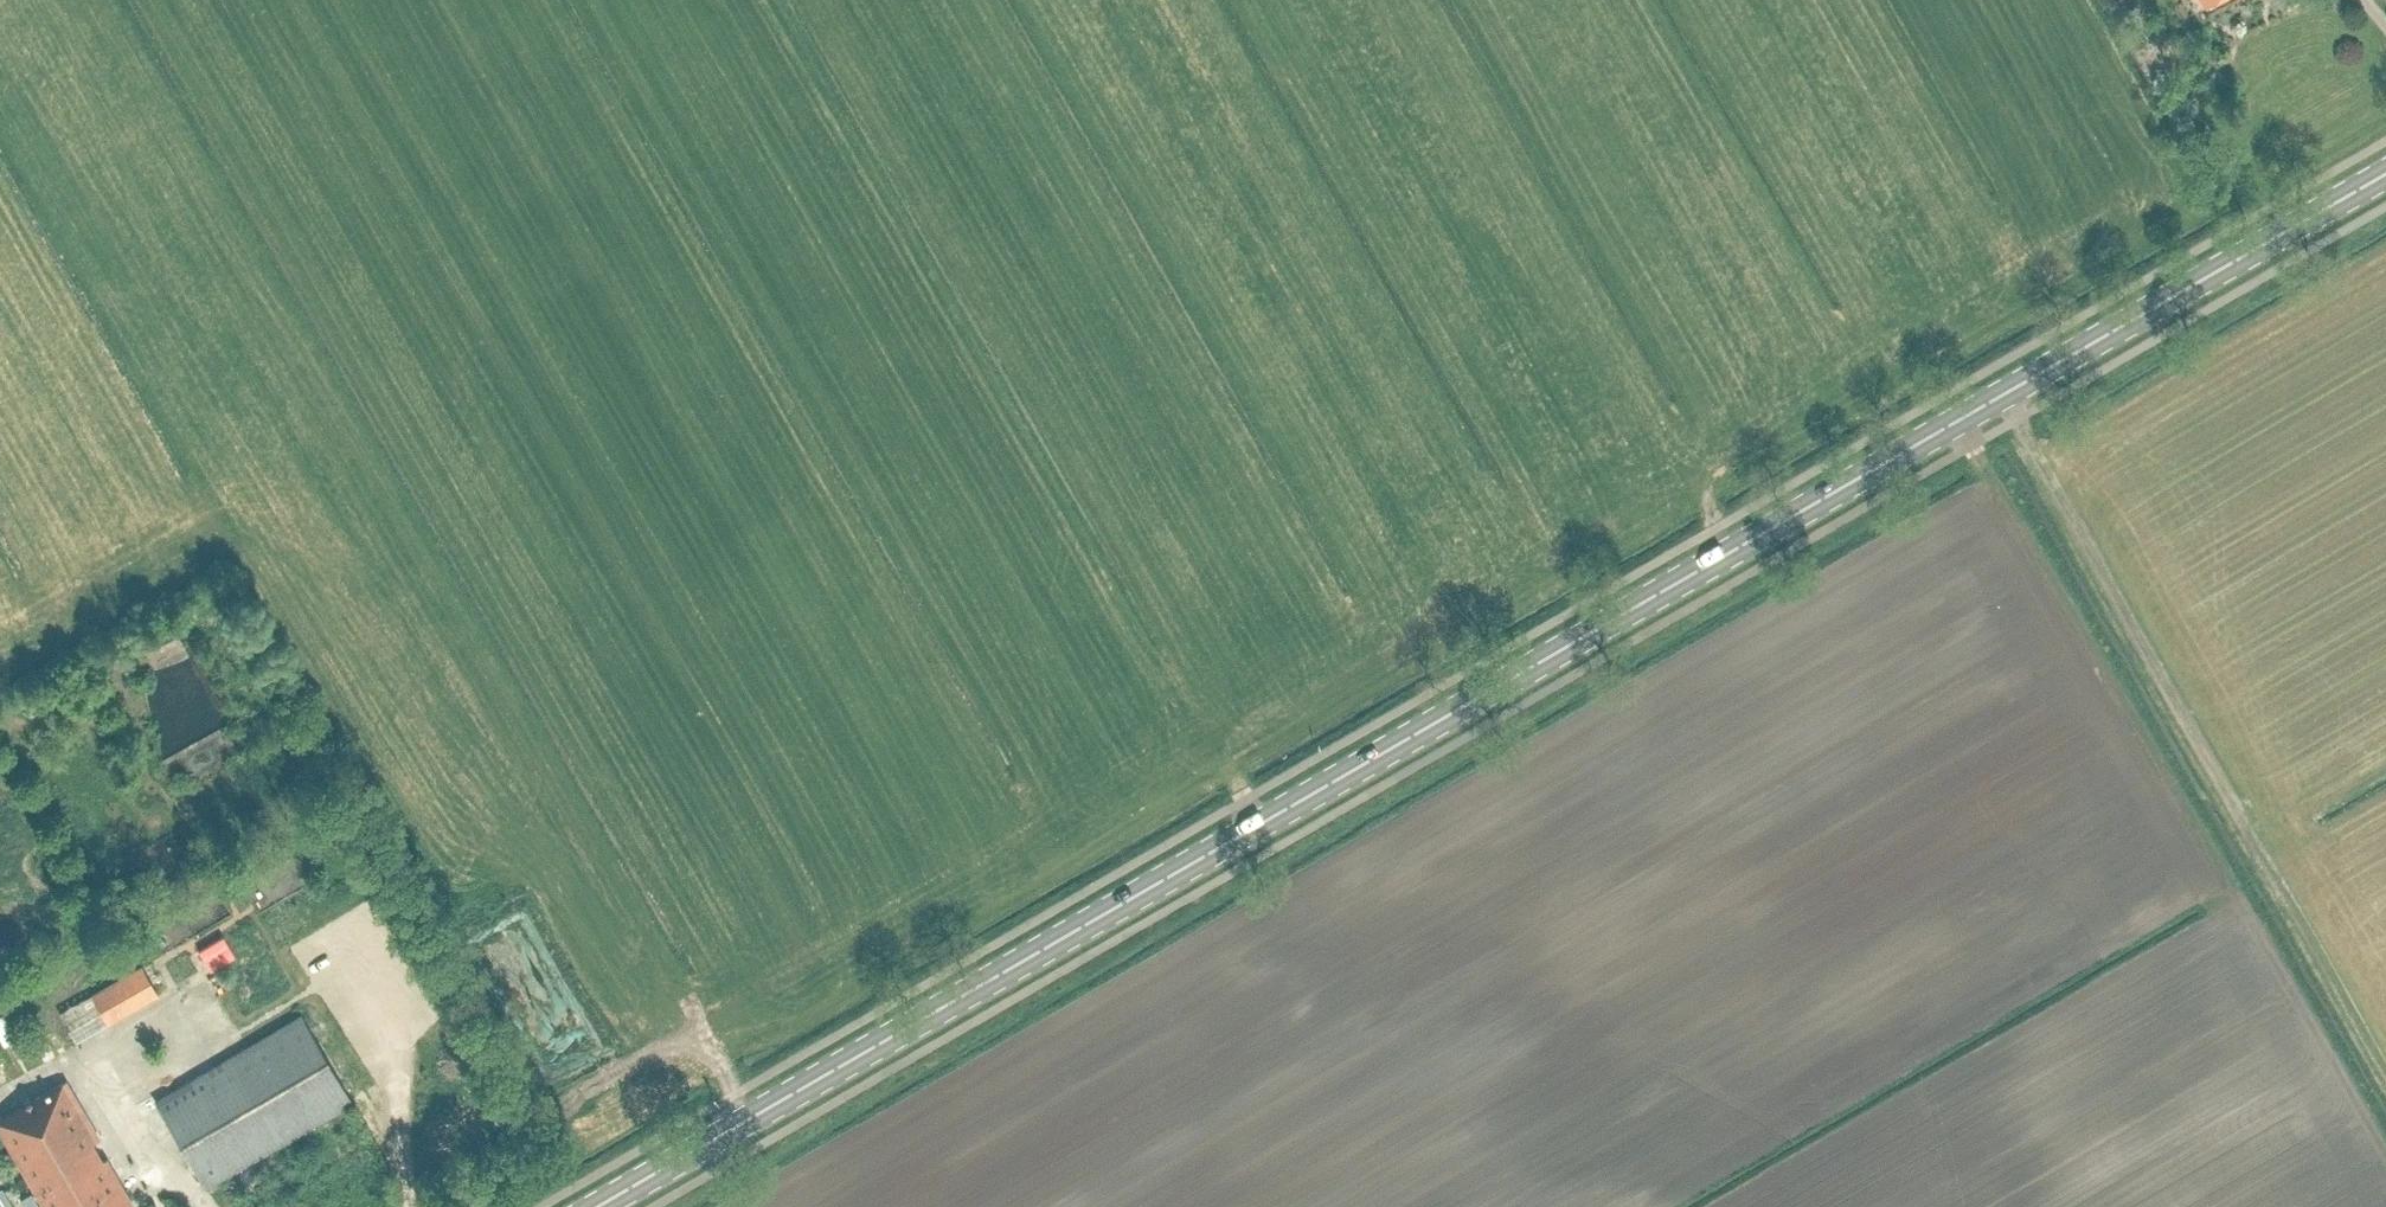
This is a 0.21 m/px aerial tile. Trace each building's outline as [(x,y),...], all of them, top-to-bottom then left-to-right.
[(142,965),(92,994),(60,1012),(76,1040),(158,992),(142,965)] [(299,1015),(156,1100),(206,1185),(350,1100),(299,1015)] [(148,1089),(171,1082),(168,1072),(145,1080),(148,1089)] [(0,1118),(0,1131),(45,1206),(122,1206),(132,1201),(107,1157),(103,1160),(92,1142),(100,1137),(65,1079),(0,1118)] [(4,1193),(0,1195),(0,1206),(12,1206),(4,1193)]
